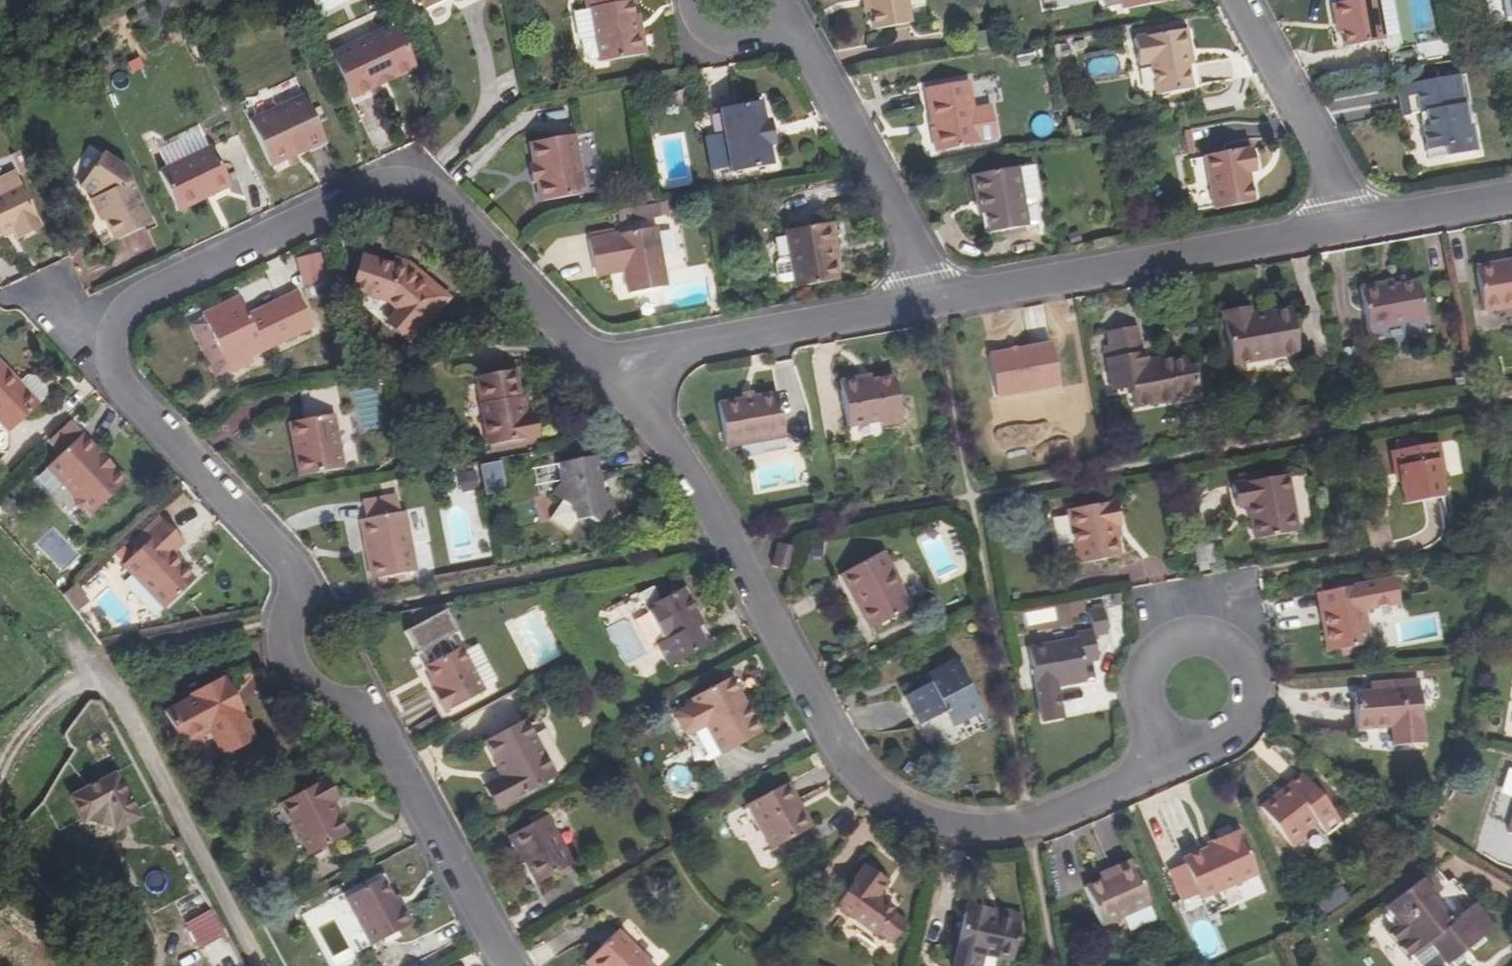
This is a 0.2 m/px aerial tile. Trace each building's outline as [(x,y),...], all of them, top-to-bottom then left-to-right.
[(444,0),(421,0),(425,10),(444,1),(444,0)] [(596,37),(599,58),(600,62),(644,54),(640,28),(635,29),(632,15),(630,0),(626,1),(626,0),(586,0),(587,9),(575,11),(573,16),(577,34),(581,40),(596,37)] [(910,24),(907,6),(924,3),(924,0),(868,0),(870,13),(873,30),(910,24)] [(1123,9),(1167,3),(1166,0),(1122,0),(1123,9)] [(1343,32),(1345,47),(1383,40),(1377,0),(1355,0),(1332,4),(1335,21),(1340,20),(1343,32)] [(1505,19),(1511,17),(1511,0),(1502,0),(1505,19)] [(416,68),(395,25),(330,55),(350,99),(377,87),(375,83),(389,77),(390,80),(416,68)] [(1187,65),(1185,52),(1189,51),(1186,30),(1133,39),(1138,66),(1150,64),(1156,96),(1191,90),(1187,65)] [(589,59),(599,58),(596,37),(581,40),(582,50),(589,59)] [(1425,151),(1444,148),(1445,157),(1475,152),(1470,126),(1468,127),(1458,75),(1397,86),(1402,116),(1419,113),(1425,151)] [(375,83),(377,87),(390,80),(389,77),(375,83)] [(967,82),(925,89),(936,151),(978,144),(967,82)] [(304,97),(250,121),(270,166),(324,141),(304,97)] [(762,103),(720,110),(731,172),(773,165),(770,147),(775,146),(770,120),(765,121),(762,103)] [(1192,130),(1185,131),(1189,153),(1195,152),(1192,130)] [(573,136),(530,144),(534,166),(536,165),(538,181),(536,182),(540,202),(583,195),(573,136)] [(230,186),(212,147),(168,168),(159,172),(177,210),(230,186)] [(1205,158),(1214,207),(1215,209),(1254,202),(1249,173),(1255,172),(1251,149),(1244,151),(1244,148),(1205,155),(1205,158)] [(1425,151),(1427,160),(1445,157),(1444,148),(1425,151)] [(102,155),(79,186),(92,195),(115,241),(150,224),(124,169),(102,155)] [(536,165),(534,166),(528,166),(531,182),(536,182),(538,181),(536,165)] [(985,214),(988,233),(1027,226),(1019,176),(1017,168),(972,176),(977,201),(982,200),(985,214)] [(1034,175),(1019,176),(1027,226),(1043,224),(1034,175)] [(12,229),(14,233),(16,238),(38,228),(19,188),(0,197),(0,235),(2,234),(12,229)] [(831,261),(829,249),(836,248),(831,223),(785,231),(795,287),(837,281),(833,261),(831,261)] [(4,238),(14,233),(12,229),(2,234),(4,238)] [(655,229),(589,240),(593,266),(622,262),(624,271),(628,293),(666,287),(655,229)] [(833,261),(838,260),(836,248),(829,249),(831,261),(833,261)] [(432,320),(449,300),(432,285),(425,290),(406,272),(390,267),(363,258),(352,291),(386,303),(397,312),(389,322),(405,337),(424,314),(432,320)] [(425,290),(432,285),(410,266),(393,259),(390,267),(406,272),(425,290)] [(1475,267),(1483,311),(1511,307),(1511,261),(1475,267)] [(622,262),(593,266),(595,276),(624,271),(622,262)] [(1392,281),(1360,287),(1368,328),(1424,318),(1417,281),(1393,285),(1392,281)] [(245,349),(259,342),(263,350),(312,327),(296,293),(247,316),(238,298),(201,317),(228,372),(251,361),(249,357),(245,349)] [(1223,311),(1224,318),(1250,313),(1249,307),(1223,311)] [(1250,313),(1224,318),(1232,364),(1298,352),(1291,310),(1250,317),(1250,313)] [(405,337),(412,342),(432,320),(424,314),(405,337)] [(386,325),(409,346),(412,342),(405,337),(389,322),(386,325)] [(1137,326),(1105,332),(1107,346),(1109,346),(1111,358),(1142,353),(1137,326)] [(245,349),(249,357),(263,350),(259,342),(245,349)] [(1050,343),(988,354),(996,397),(1057,387),(1050,343)] [(1188,372),(1187,367),(1185,358),(1145,365),(1143,352),(1142,353),(1111,358),(1109,346),(1107,346),(1102,347),(1107,372),(1123,369),(1125,380),(1128,379),(1130,388),(1134,407),(1176,400),(1176,397),(1198,393),(1194,371),(1188,372)] [(8,433),(44,399),(44,390),(33,378),(26,376),(18,383),(0,365),(0,424),(8,433)] [(481,449),(531,444),(523,369),(473,374),(481,449)] [(1107,372),(1111,391),(1130,388),(1128,379),(1125,380),(1123,369),(1107,372)] [(871,381),(858,383),(858,378),(840,381),(848,427),(880,422),(881,426),(901,423),(894,377),(871,381)] [(777,394),(754,398),(741,400),(718,403),(726,447),(785,438),(777,394)] [(304,421),(288,424),(298,477),(343,469),(328,395),(300,399),(304,421)] [(92,507),(96,511),(125,483),(112,469),(107,469),(92,453),(92,447),(82,436),(47,468),(76,499),(75,507),(80,512),(87,511),(92,507)] [(1394,469),(1398,468),(1400,483),(1404,504),(1443,496),(1440,478),(1437,460),(1441,459),(1438,443),(1391,452),(1394,469)] [(107,469),(112,469),(92,447),(92,453),(107,469)] [(561,484),(554,494),(562,500),(549,520),(565,532),(573,521),(589,519),(595,523),(611,501),(594,489),(599,481),(595,458),(558,464),(561,484)] [(479,463),(482,491),(503,489),(500,461),(479,463)] [(1286,476),(1232,485),(1236,507),(1248,505),(1255,539),(1296,532),(1286,476)] [(1116,537),(1114,526),(1118,525),(1114,502),(1068,510),(1077,564),(1119,557),(1116,537)] [(87,511),(91,515),(96,511),(92,507),(87,511)] [(371,549),(366,549),(371,580),(415,571),(405,513),(366,519),(371,549)] [(371,549),(366,519),(361,520),(366,549),(371,549)] [(136,553),(123,565),(164,608),(193,580),(170,555),(183,542),(162,521),(134,549),(136,553)] [(794,549),(777,545),(772,566),(788,571),(794,549)] [(855,593),(873,628),(910,607),(898,584),(899,583),(883,552),(840,575),(850,595),(855,593)] [(1328,623),(1323,624),(1327,652),(1370,645),(1363,602),(1366,601),(1364,584),(1317,593),(1320,610),(1325,609),(1328,623)] [(62,594),(72,610),(85,602),(74,586),(62,594)] [(707,646),(695,625),(700,622),(682,589),(645,608),(663,642),(657,646),(668,666),(707,646)] [(855,593),(850,595),(869,630),(873,628),(855,593)] [(663,642),(645,608),(618,622),(607,646),(612,655),(621,657),(627,668),(659,671),(668,666),(657,646),(663,642)] [(1056,685),(1085,680),(1082,663),(1097,660),(1093,636),(1107,633),(1103,609),(1089,611),(1091,631),(1077,633),(1077,639),(1029,648),(1043,723),(1062,719),(1056,685)] [(695,625),(707,646),(711,644),(700,622),(695,625)] [(546,624),(520,632),(531,665),(557,657),(546,624)] [(431,682),(435,691),(431,693),(442,714),(482,692),(458,648),(423,667),(431,682)] [(955,661),(932,673),(936,681),(929,685),(906,697),(921,724),(943,714),(951,729),(982,712),(955,661)] [(924,677),(929,685),(936,681),(932,673),(924,677)] [(125,681),(135,696),(138,695),(141,693),(130,678),(127,680),(125,681)] [(234,751),(242,754),(245,746),(250,730),(252,721),(244,718),(239,708),(236,708),(231,696),(234,694),(227,680),(221,678),(190,694),(192,698),(164,712),(178,738),(206,724),(210,731),(224,757),(234,751)] [(676,712),(674,720),(682,734),(688,735),(704,727),(719,755),(761,733),(731,678),(689,700),(691,704),(676,712)] [(1370,692),(1353,693),(1355,730),(1390,727),(1392,746),(1423,743),(1418,679),(1369,683),(1370,692)] [(431,693),(435,691),(431,682),(426,684),(431,693)] [(523,721),(484,742),(503,777),(487,786),(499,808),(554,778),(523,721)] [(206,724),(178,738),(181,745),(210,731),(206,724)] [(256,740),(250,730),(245,746),(256,740)] [(147,812),(125,772),(81,797),(92,817),(120,829),(147,812)] [(1316,821),(1319,825),(1333,813),(1302,774),(1284,789),(1286,791),(1277,798),(1275,796),(1260,808),(1291,847),(1303,837),(1304,829),(1316,821)] [(334,816),(327,803),(332,801),(335,799),(325,780),(281,803),(309,855),(344,836),(334,816)] [(770,871),(792,858),(784,843),(811,828),(788,784),(747,805),(768,845),(753,854),(760,867),(770,871)] [(332,801),(327,803),(334,816),(339,813),(332,801)] [(1341,823),(1333,813),(1319,825),(1327,834),(1341,823)] [(545,817),(510,837),(536,884),(571,864),(545,817)] [(1214,840),(1216,845),(1208,848),(1183,859),(1185,864),(1168,871),(1180,902),(1198,895),(1199,899),(1257,873),(1237,830),(1214,840)] [(1101,926),(1117,919),(1150,904),(1131,860),(1109,870),(1112,876),(1101,880),(1084,888),(1101,926)] [(882,903),(877,898),(880,893),(888,883),(865,866),(836,906),(877,936),(879,933),(892,943),(907,924),(893,913),(894,911),(882,903)] [(1099,874),(1101,880),(1112,876),(1109,870),(1099,874)] [(1442,962),(1445,965),(1457,965),(1463,961),(1458,955),(1491,929),(1473,905),(1470,907),(1462,896),(1466,893),(1454,878),(1439,891),(1426,874),(1417,881),(1414,883),(1384,907),(1379,910),(1392,927),(1385,932),(1405,959),(1410,956),(1418,965),(1437,965),(1442,962)] [(1379,900),(1384,907),(1414,883),(1409,877),(1379,900)] [(402,909),(398,911),(392,899),(381,880),(345,899),(371,946),(410,924),(402,909)] [(196,892),(230,956),(245,948),(210,884),(196,892)] [(880,893),(877,898),(882,903),(886,897),(880,893)] [(396,896),(392,899),(398,911),(402,909),(396,896)] [(967,904),(957,950),(954,965),(979,965),(982,955),(1011,962),(1020,925),(990,917),(991,910),(967,904)] [(616,932),(588,960),(593,965),(650,965),(616,932)]
